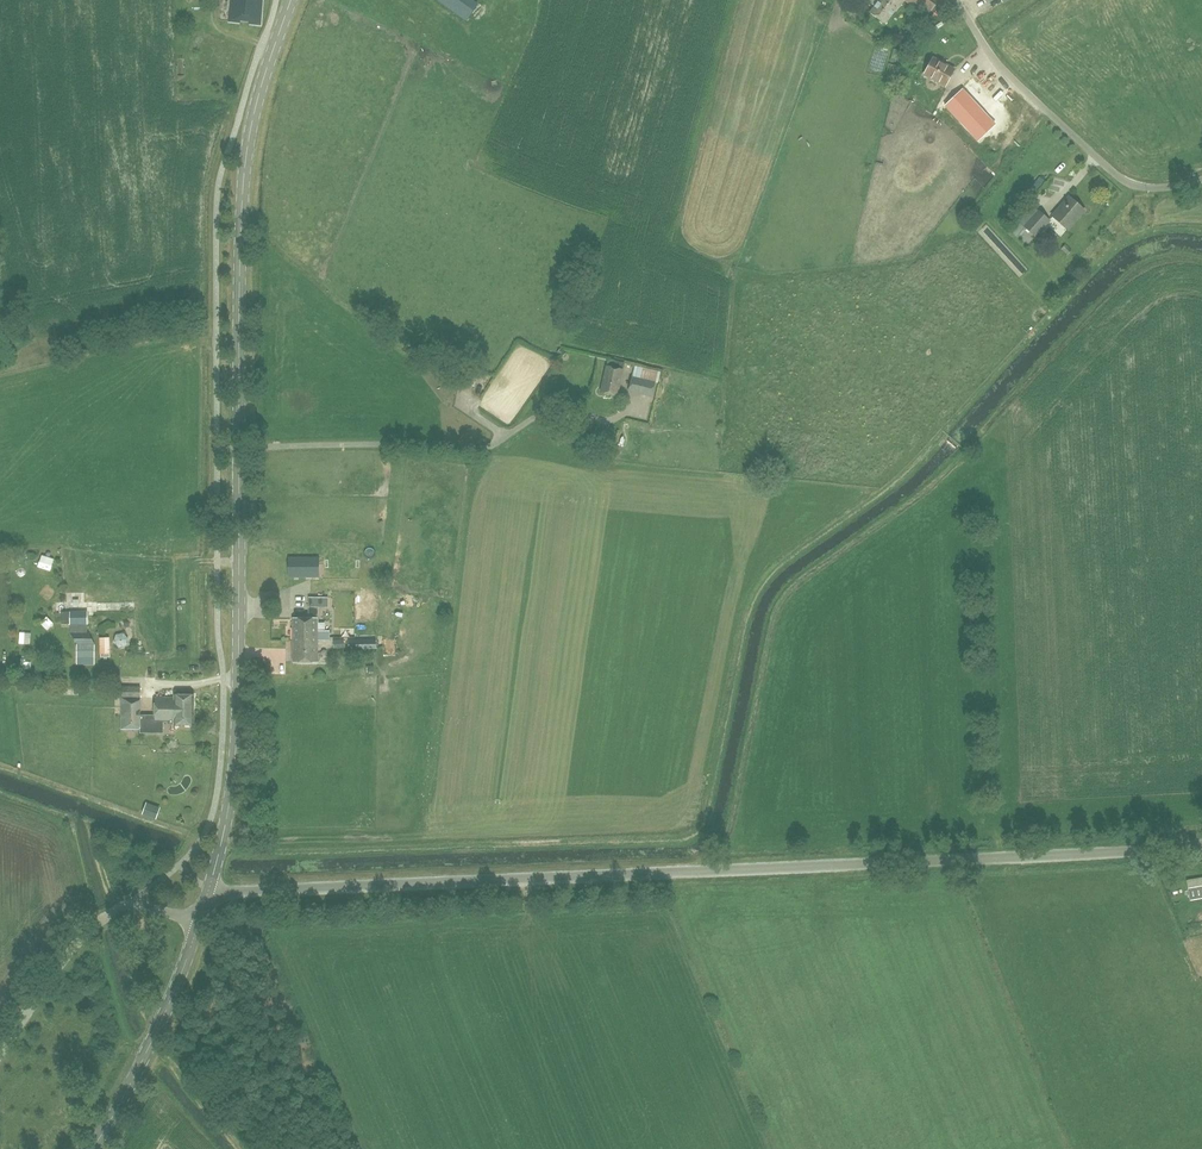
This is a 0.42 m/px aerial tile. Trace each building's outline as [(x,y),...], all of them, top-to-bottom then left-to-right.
[(262,0),(231,0),(229,21),(240,22),(242,15),(249,16),(249,23),(260,25),(262,0)] [(869,12),(885,24),(895,11),(896,12),(905,0),(879,0),(869,12)] [(930,0),(906,0),(927,16),(936,4),(930,0)] [(945,85),(954,68),(933,57),(924,74),(945,85)] [(998,83),(990,66),(981,70),(989,87),(998,83)] [(962,90),(945,106),(977,141),(995,124),(962,90)] [(1067,230),(1084,210),(1069,197),(1052,216),(1067,230)] [(1037,210),(1031,205),(1013,225),(1021,232),(1025,228),(1035,236),(1049,220),(1038,210),(1037,210)] [(622,369),(624,362),(609,358),(607,366),(601,392),(617,395),(623,369),(622,369)] [(634,374),(659,375),(659,364),(635,363),(634,374)] [(652,396),(655,381),(631,376),(628,391),(652,396)] [(640,399),(638,406),(647,408),(649,402),(640,399)] [(54,423),(63,422),(62,408),(53,409),(54,423)] [(288,577),(355,577),(355,557),(288,557),(288,577)] [(335,606),(350,605),(349,589),(334,590),(335,606)] [(362,597),(365,609),(376,606),(373,593),(362,597)] [(318,607),(328,607),(328,598),(309,598),(309,607),(318,607)] [(70,611),(61,612),(61,624),(70,624),(70,634),(87,633),(87,611),(70,611)] [(318,662),(318,618),(293,618),(293,662),(318,662)] [(382,620),(383,639),(394,639),(394,620),(382,620)] [(331,629),(320,629),(321,640),(331,640),(331,629)] [(127,639),(118,641),(120,650),(129,648),(127,639)] [(355,640),(349,640),(349,649),(376,648),(376,640),(355,640)] [(77,644),(77,657),(94,658),(94,644),(77,644)] [(140,715),(140,687),(121,687),(121,729),(140,729),(140,715)] [(194,724),(194,695),(174,695),(174,697),(154,697),(155,715),(140,715),(140,729),(140,734),(163,734),(163,721),(174,721),(174,724),(194,724)] [(146,804),(143,814),(155,819),(159,809),(146,804)] [(1187,888),(1189,900),(1201,898),(1201,885),(1187,888)]
